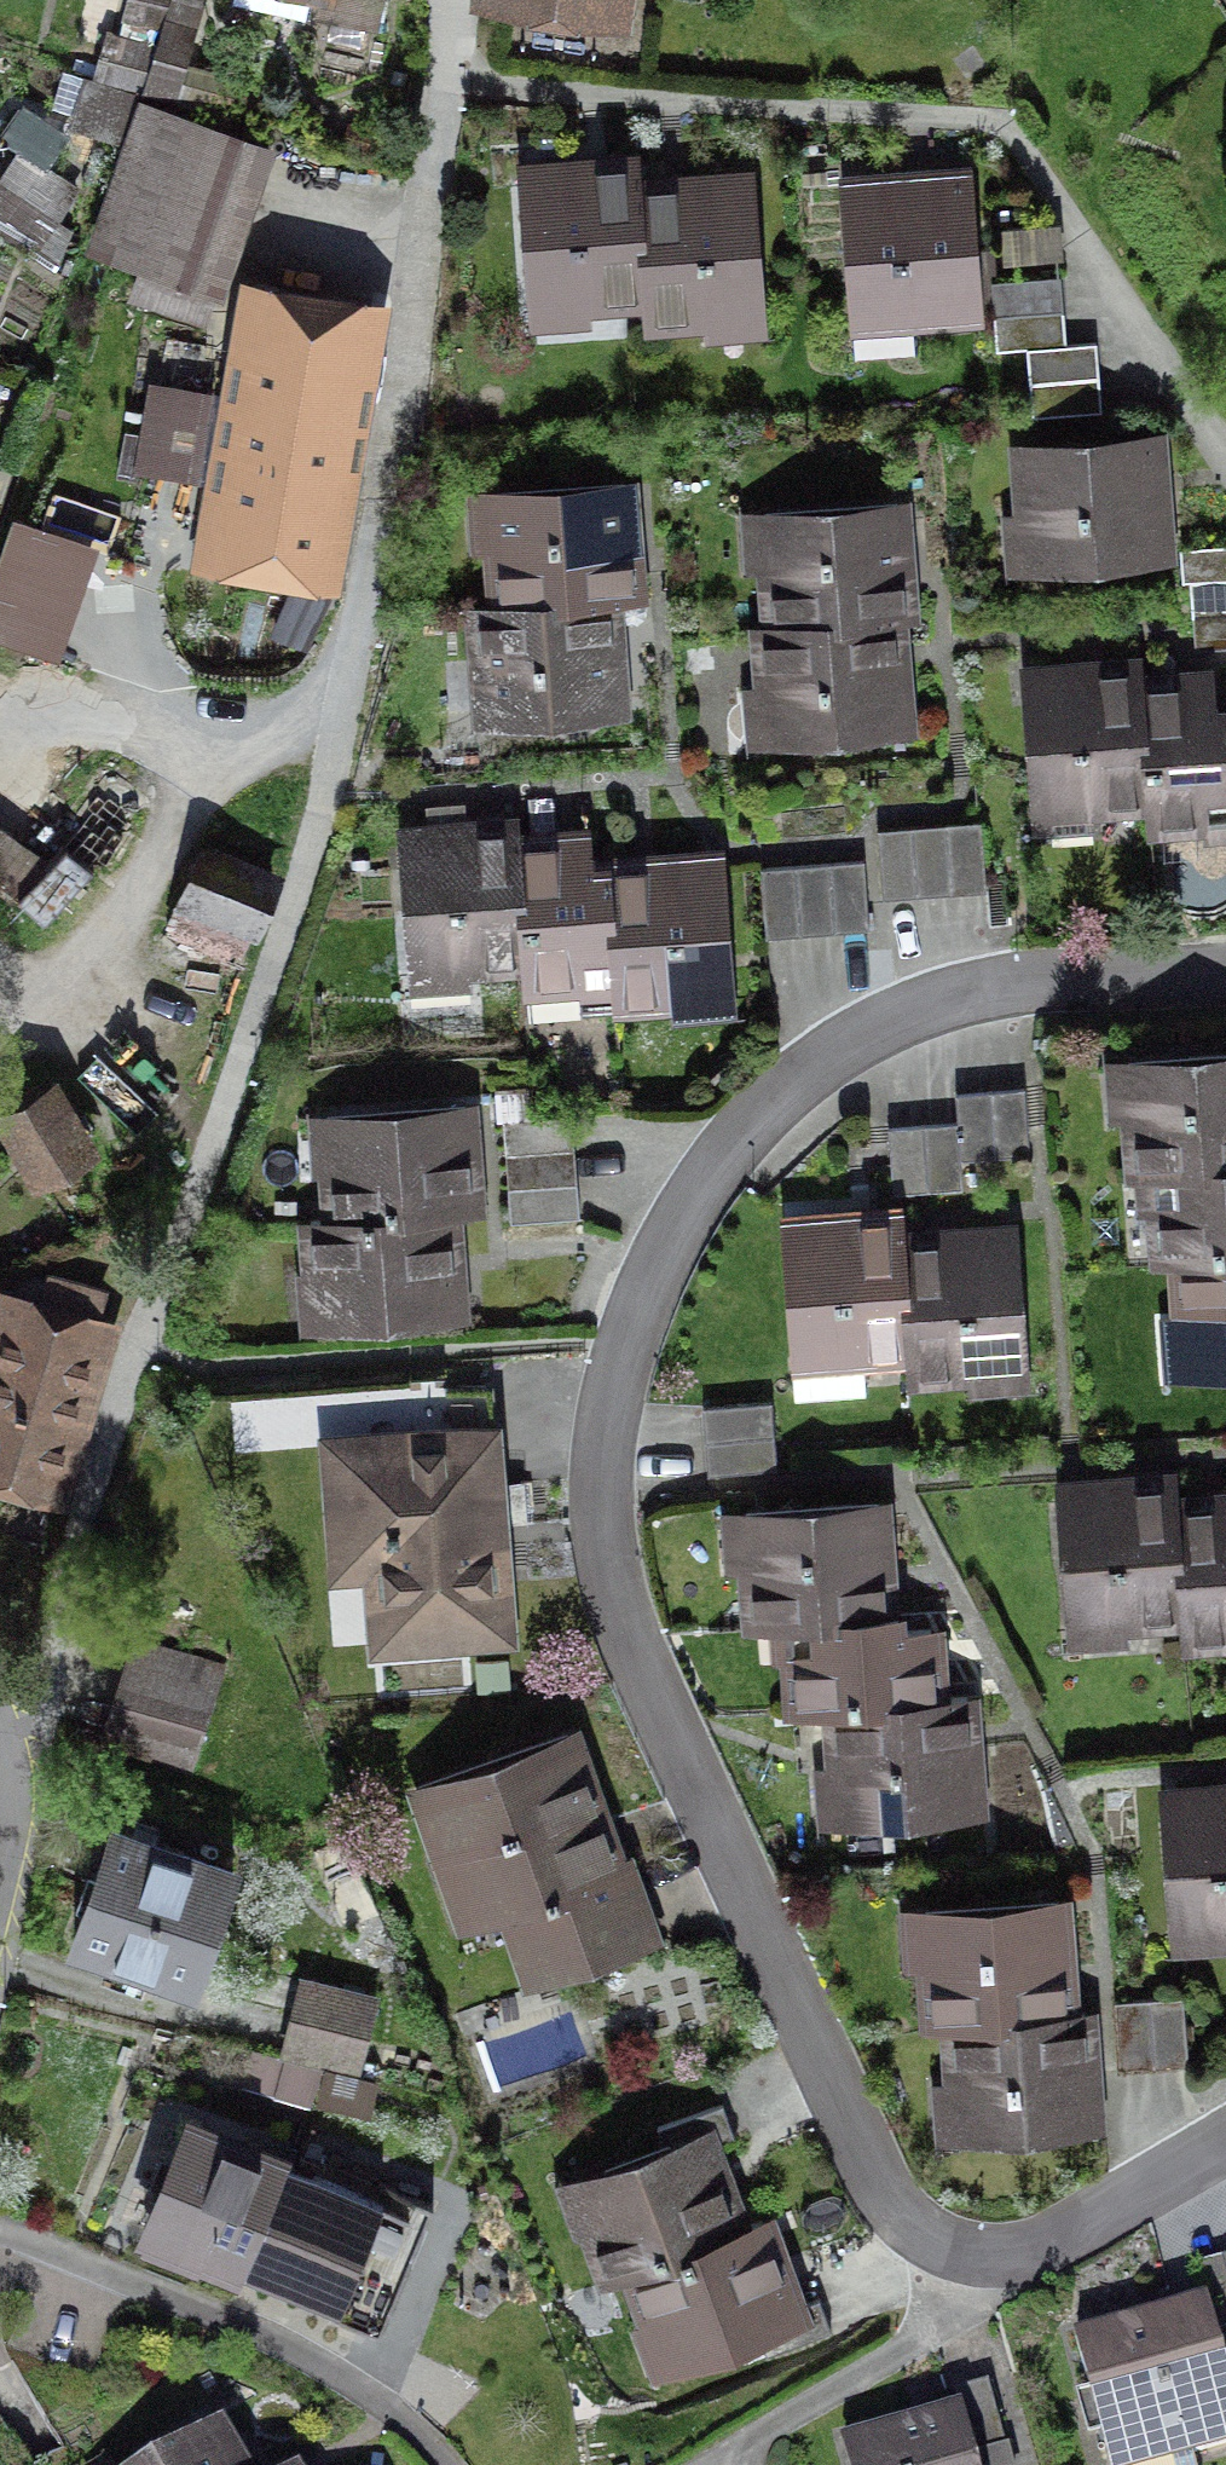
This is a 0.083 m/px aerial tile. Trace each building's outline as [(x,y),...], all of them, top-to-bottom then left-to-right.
[(132,2),(124,0),(93,0),(82,40),(147,58),(163,0),(133,0),(132,2)] [(141,87),(170,98),(198,0),(173,0),(141,87)] [(243,4),(297,16),(307,9),(309,0),(240,0),(243,4)] [(321,16),(374,28),(380,0),(325,0),(321,16)] [(609,11),(611,0),(532,0),(609,11)] [(0,188),(0,232),(31,253),(75,188),(49,171),(67,144),(21,113),(1,142),(22,156),(0,188)] [(263,157),(141,114),(87,266),(143,286),(133,314),(199,337),(263,157)] [(522,325),(643,321),(635,188),(637,170),(517,174),(522,325)] [(753,182),(635,188),(643,321),(644,345),(762,339),(753,182)] [(962,182),(843,192),(857,361),(977,351),(962,182)] [(995,316),(1063,311),(1061,277),(992,282),(995,316)] [(359,324),(233,297),(220,357),(138,340),(110,476),(187,492),(170,573),(301,600),(359,324)] [(1027,348),(1066,345),(1063,311),(995,316),(997,351),(1027,348)] [(1030,383),(1099,377),(1096,343),(1066,345),(1027,348),(1030,383)] [(1102,411),(1099,377),(1030,383),(1033,417),(1102,411)] [(1153,452),(1003,461),(1011,594),(1162,585),(1153,452)] [(485,503),(493,623),(604,615),(650,612),(643,493),(485,503)] [(758,646),(905,631),(917,635),(907,507),(747,519),(758,646)] [(74,654),(99,534),(9,515),(0,559),(0,639),(74,654)] [(1225,581),(1225,546),(1180,550),(1183,585),(1190,584),(1225,581)] [(1193,617),(1225,614),(1225,581),(1190,584),(1193,617)] [(316,616),(281,604),(267,645),(302,658),(316,616)] [(1193,617),(1195,651),(1225,649),(1225,614),(1193,617)] [(604,615),(493,623),(463,627),(472,740),(613,729),(604,615)] [(905,631),(758,646),(744,647),(757,763),(917,746),(905,631)] [(1029,832),(1145,825),(1131,689),(1133,669),(1021,675),(1029,832)] [(1220,680),(1131,689),(1145,825),(1149,864),(1225,856),(1225,706),(1220,680)] [(980,823),(947,826),(952,893),(985,891),(980,823)] [(523,997),(510,847),(509,825),(390,834),(404,1006),(523,997)] [(913,828),(917,896),(952,893),(947,826),(913,828)] [(187,896),(167,936),(236,966),(254,925),(250,923),(281,849),(228,827),(196,900),(187,896)] [(883,898),(917,896),(913,828),(878,830),(883,898)] [(525,1018),(615,1009),(604,869),(599,839),(510,847),(523,997),(525,1018)] [(604,869),(615,1009),(617,1033),(738,1023),(724,859),(604,869)] [(830,864),(835,932),(868,929),(863,861),(830,864)] [(796,866),(801,934),(835,932),(830,864),(796,866)] [(767,936),(801,934),(796,866),(762,868),(767,936)] [(14,898),(0,888),(0,917),(14,898)] [(1225,1171),(1225,1062),(1098,1068),(1103,1177),(1133,1177),(1225,1171)] [(990,1093),(995,1160),(1029,1158),(1024,1091),(990,1093)] [(960,1163),(995,1160),(990,1093),(955,1096),(957,1123),(960,1163)] [(54,1101),(14,1123),(41,1172),(82,1150),(54,1101)] [(315,1227),(472,1220),(485,1220),(480,1114),(310,1122),(315,1227)] [(505,1154),(574,1149),(571,1116),(503,1121),(505,1154)] [(963,1192),(960,1163),(957,1123),(922,1126),(928,1195),(963,1192)] [(893,1197),(928,1195),(922,1126),(888,1129),(893,1197)] [(505,1154),(508,1188),(577,1183),(574,1149),(505,1154)] [(1225,1271),(1225,1171),(1133,1177),(1139,1278),(1164,1274),(1225,1271)] [(577,1183),(508,1188),(511,1224),(579,1219),(577,1183)] [(903,1378),(895,1251),(892,1215),(776,1224),(788,1387),(903,1378)] [(476,1324),(472,1220),(315,1227),(294,1225),(298,1331),(476,1324)] [(1007,1244),(895,1251),(903,1378),(904,1401),(1017,1394),(1007,1244)] [(1164,1274),(1170,1386),(1225,1383),(1225,1271),(1164,1274)] [(8,1307),(0,1335),(0,1470),(58,1487),(103,1335),(8,1307)] [(771,1403),(702,1408),(705,1442),(774,1436),(771,1403)] [(496,1405),(313,1419),(325,1570),(376,1567),(383,1653),(514,1643),(496,1405)] [(776,1470),(774,1436),(705,1442),(708,1475),(776,1470)] [(1058,1653),(1180,1650),(1175,1516),(1175,1487),(1054,1490),(1058,1653)] [(1180,1650),(1180,1678),(1225,1676),(1225,1514),(1175,1516),(1180,1650)] [(780,1630),(901,1623),(898,1516),(723,1521),(726,1629),(780,1630)] [(824,1715),(935,1709),(930,1621),(901,1623),(780,1630),(785,1718),(824,1715)] [(210,1692),(137,1668),(115,1736),(188,1759),(210,1692)] [(935,1709),(824,1715),(830,1841),(980,1833),(973,1707),(935,1709)] [(585,1736),(405,1800),(457,1944),(500,1929),(528,2006),(664,1957),(585,1736)] [(1225,1956),(1225,1791),(1157,1797),(1171,1961),(1225,1956)] [(246,1890),(113,1841),(71,1956),(204,2005),(246,1890)] [(1055,1917),(898,1925),(903,2031),(940,2029),(1061,2023),(1055,1917)] [(286,2050),(355,2067),(372,1996),(303,1980),(286,2050)] [(1149,1999),(1154,2067),(1188,2064),(1183,1997),(1149,1999)] [(1154,2067),(1149,1999),(1115,2002),(1120,2069),(1154,2067)] [(483,2030),(496,2073),(587,2047),(575,2004),(483,2030)] [(1097,2021),(1061,2023),(940,2029),(946,2151),(1103,2143),(1097,2021)] [(321,2070),(255,2052),(246,2083),(312,2101),(321,2070)] [(375,2083),(329,2072),(322,2100),(368,2111),(375,2083)] [(138,2234),(255,2284),(304,2172),(187,2122),(138,2234)] [(606,2286),(759,2235),(725,2132),(536,2194),(570,2297),(606,2286)] [(359,2196),(304,2172),(255,2284),(373,2334),(432,2197),(370,2170),(359,2196)] [(759,2235),(606,2286),(641,2392),(805,2338),(770,2232),(759,2235)] [(1206,2301),(1075,2338),(1110,2464),(1196,2464),(1192,2452),(1225,2442),(1225,2369),(1215,2331),(1225,2329),(1225,2283),(1202,2289),(1206,2301)] [(953,2392),(957,2408),(971,2458),(1006,2448),(988,2383),(953,2392)] [(844,2440),(851,2464),(973,2464),(971,2458),(957,2408),(844,2440)] [(219,2430),(159,2464),(240,2464),(219,2430)]
